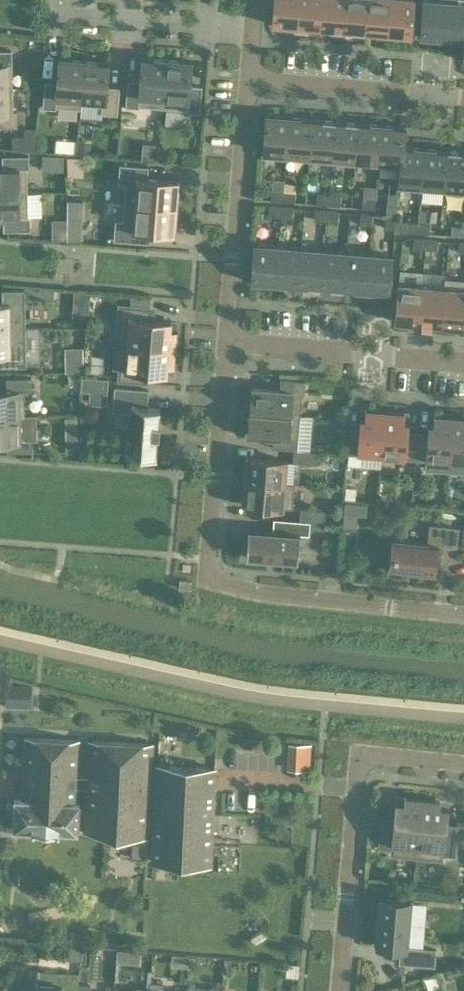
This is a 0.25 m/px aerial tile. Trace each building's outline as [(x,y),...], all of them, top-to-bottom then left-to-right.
[(298,0),(275,0),(273,23),(271,22),(271,24),(296,26),(298,0)] [(296,26),(319,28),(321,0),(298,0),(296,26)] [(344,0),(321,0),(319,28),(342,30),(344,0)] [(367,0),(344,0),(342,30),(364,31),(367,0)] [(364,31),(387,33),(390,0),(367,0),(364,31)] [(387,33),(411,35),(414,0),(390,0),(387,33)] [(446,0),(422,0),(419,36),(443,38),(446,0)] [(463,40),(463,0),(446,0),(443,38),(463,40)] [(12,87),(12,61),(12,49),(0,50),(0,87),(12,87)] [(80,108),(84,59),(58,57),(58,58),(59,59),(57,81),(45,80),(42,107),(55,108),(56,106),(80,108)] [(138,104),(162,106),(166,58),(150,57),(142,57),(140,80),(127,79),(125,105),(138,106),(138,104)] [(192,60),(166,58),(162,106),(186,109),(186,110),(199,112),(202,85),(189,84),(191,61),(192,62),(192,60)] [(100,61),(84,59),(80,108),(81,103),(103,105),(103,111),(115,112),(115,113),(117,113),(119,86),(106,85),(108,62),(100,61)] [(12,87),(0,87),(0,124),(15,123),(15,112),(15,111),(13,111),(12,87)] [(261,156),(286,158),(290,115),(264,113),(264,115),(266,115),(263,155),(261,155),(261,156)] [(309,160),(312,117),(290,115),(286,158),(287,158),(287,154),(308,155),(308,160),(309,160)] [(332,162),(335,119),(312,117),(309,160),(332,162)] [(354,164),(358,121),(335,119),(332,162),(354,164)] [(377,166),(381,123),(358,121),(354,164),(355,164),(355,159),(376,161),(376,166),(377,166)] [(397,188),(398,188),(400,164),(402,145),(403,145),(404,126),(406,127),(406,125),(381,123),(377,166),(399,168),(397,188)] [(24,128),(24,135),(24,148),(34,149),(35,128),(24,128)] [(77,153),(90,154),(90,141),(78,140),(77,153)] [(398,188),(421,190),(425,147),(403,145),(402,145),(400,164),(398,188)] [(444,191),(447,149),(425,147),(421,190),(444,191)] [(463,193),(463,150),(447,149),(444,191),(463,193)] [(27,192),(27,168),(29,168),(28,155),(2,155),(2,167),(0,167),(0,192),(27,192)] [(147,178),(148,166),(143,165),(119,164),(118,181),(118,183),(125,184),(124,202),(176,206),(178,180),(147,178)] [(283,190),(271,189),(270,199),(282,200),(283,190)] [(283,190),(282,200),(295,201),(295,191),(283,190)] [(27,192),(0,192),(0,218),(3,217),(3,229),(30,229),(29,216),(28,216),(27,192)] [(328,204),(329,194),(317,193),(316,203),(328,204)] [(341,195),(329,194),(328,204),(340,205),(341,195)] [(362,207),(374,208),(375,198),(362,197),(362,207)] [(123,220),(122,220),(115,219),(113,239),(126,240),(142,242),(143,230),(174,232),(176,206),(124,202),(123,220)] [(396,216),(397,204),(386,203),(385,215),(396,216)] [(268,215),(280,216),(281,206),(269,205),(268,215)] [(292,217),(293,207),(281,206),(280,216),(292,217)] [(327,210),(315,209),(314,219),(326,220),(327,210)] [(326,220),(338,221),(339,211),(327,210),(326,220)] [(371,224),(372,214),(360,213),(359,223),(371,224)] [(385,215),(384,227),(395,228),(396,216),(385,215)] [(417,232),(418,222),(406,221),(405,231),(417,232)] [(67,222),(67,240),(81,241),(82,223),(67,222)] [(430,223),(418,222),(417,232),(429,233),(430,223)] [(463,225),(451,224),(451,234),(463,235),(463,225)] [(414,237),(413,247),(425,248),(426,238),(414,237)] [(438,239),(426,238),(425,248),(437,249),(438,239)] [(278,245),(252,243),(252,244),(254,244),(251,280),(249,280),(249,281),(275,283),(278,245)] [(300,247),(278,245),(275,283),(297,285),(300,247)] [(323,249),(300,247),(297,285),(320,287),(323,249)] [(346,251),(323,249),(320,287),(343,289),(346,251)] [(369,253),(346,251),(343,289),(366,290),(369,253)] [(366,290),(389,292),(392,254),(369,253),(366,290)] [(444,287),(422,285),(419,323),(441,325),(445,278),(444,278),(444,287)] [(445,278),(441,325),(463,327),(463,279),(445,278)] [(395,321),(419,323),(422,285),(398,283),(395,321)] [(24,289),(2,289),(2,302),(0,302),(0,328),(25,327),(24,289)] [(119,304),(116,341),(173,346),(176,321),(149,319),(150,307),(119,304)] [(87,323),(85,339),(101,340),(87,323)] [(0,328),(0,366),(26,366),(25,327),(0,328)] [(173,346),(116,341),(114,366),(119,367),(118,379),(143,381),(144,369),(167,371),(168,364),(171,364),(172,359),(173,346)] [(82,376),(81,391),(107,393),(109,378),(82,376)] [(24,389),(31,389),(31,377),(6,377),(6,389),(0,389),(0,414),(24,414),(24,389)] [(252,386),(250,410),(300,414),(302,393),(304,393),(305,380),(280,378),(279,389),(252,386)] [(112,410),(129,411),(127,436),(126,436),(125,449),(126,449),(126,452),(156,455),(157,434),(158,434),(160,422),(158,422),(160,407),(147,405),(148,389),(114,386),(112,410)] [(381,454),(385,410),(365,409),(365,410),(365,416),(362,415),(360,428),(348,427),(346,451),(381,454)] [(273,436),(272,447),(293,449),(294,449),(297,449),(300,414),(250,410),(247,434),(273,436)] [(415,457),(417,433),(405,432),(406,419),(403,419),(403,413),(404,413),(404,412),(385,410),(381,454),(415,457)] [(0,414),(0,439),(7,439),(7,451),(32,451),(32,438),(25,438),(24,414),(0,414)] [(417,433),(415,457),(427,458),(426,468),(448,470),(453,416),(433,414),(433,416),(434,416),(433,421),(430,421),(429,434),(417,433)] [(449,470),(450,460),(463,461),(463,417),(453,416),(448,470),(449,470)] [(294,449),(293,449),(292,461),(317,463),(318,451),(297,449),(294,449)] [(246,456),(244,479),(294,484),(294,483),(285,482),(287,459),(246,456)] [(292,507),(294,484),(244,479),(242,503),(292,507)] [(325,510),(300,507),(299,520),(310,521),(324,522),(325,510)] [(309,528),(310,521),(299,520),(273,518),(272,530),(248,528),(246,556),(297,560),(300,533),(309,534),(309,528)] [(310,521),(309,528),(323,529),(324,522),(310,521)] [(389,570),(405,572),(405,568),(434,572),(437,543),(453,545),(455,527),(430,524),(428,543),(392,539),(389,570)] [(191,579),(179,578),(179,587),(191,588),(191,579)] [(6,684),(5,706),(18,707),(19,684),(6,684)] [(12,828),(77,832),(79,802),(76,801),(77,787),(87,788),(84,832),(148,836),(152,743),(89,740),(87,775),(77,775),(79,740),(25,737),(22,797),(14,797),(12,828)] [(309,745),(289,744),(288,768),(308,769),(309,745)] [(210,863),(210,858),(214,767),(157,764),(152,860),(210,863)] [(422,798),(397,796),(394,823),(382,821),(380,846),(392,847),(391,853),(416,856),(422,798)] [(416,856),(441,858),(441,853),(454,854),(456,829),(444,828),(446,805),(439,804),(440,800),(422,798),(416,856)] [(280,831),(279,843),(291,844),(292,831),(280,831)] [(411,900),(380,897),(376,944),(400,946),(398,962),(434,965),(436,948),(407,946),(411,900)] [(70,931),(69,943),(83,944),(84,932),(70,931)] [(66,945),(65,957),(78,958),(79,946),(66,945)] [(77,979),(78,980),(79,972),(37,969),(35,990),(76,990),(77,979)] [(90,980),(78,980),(77,979),(76,990),(89,990),(90,980)] [(163,982),(150,981),(150,989),(149,990),(162,990),(163,982)]
